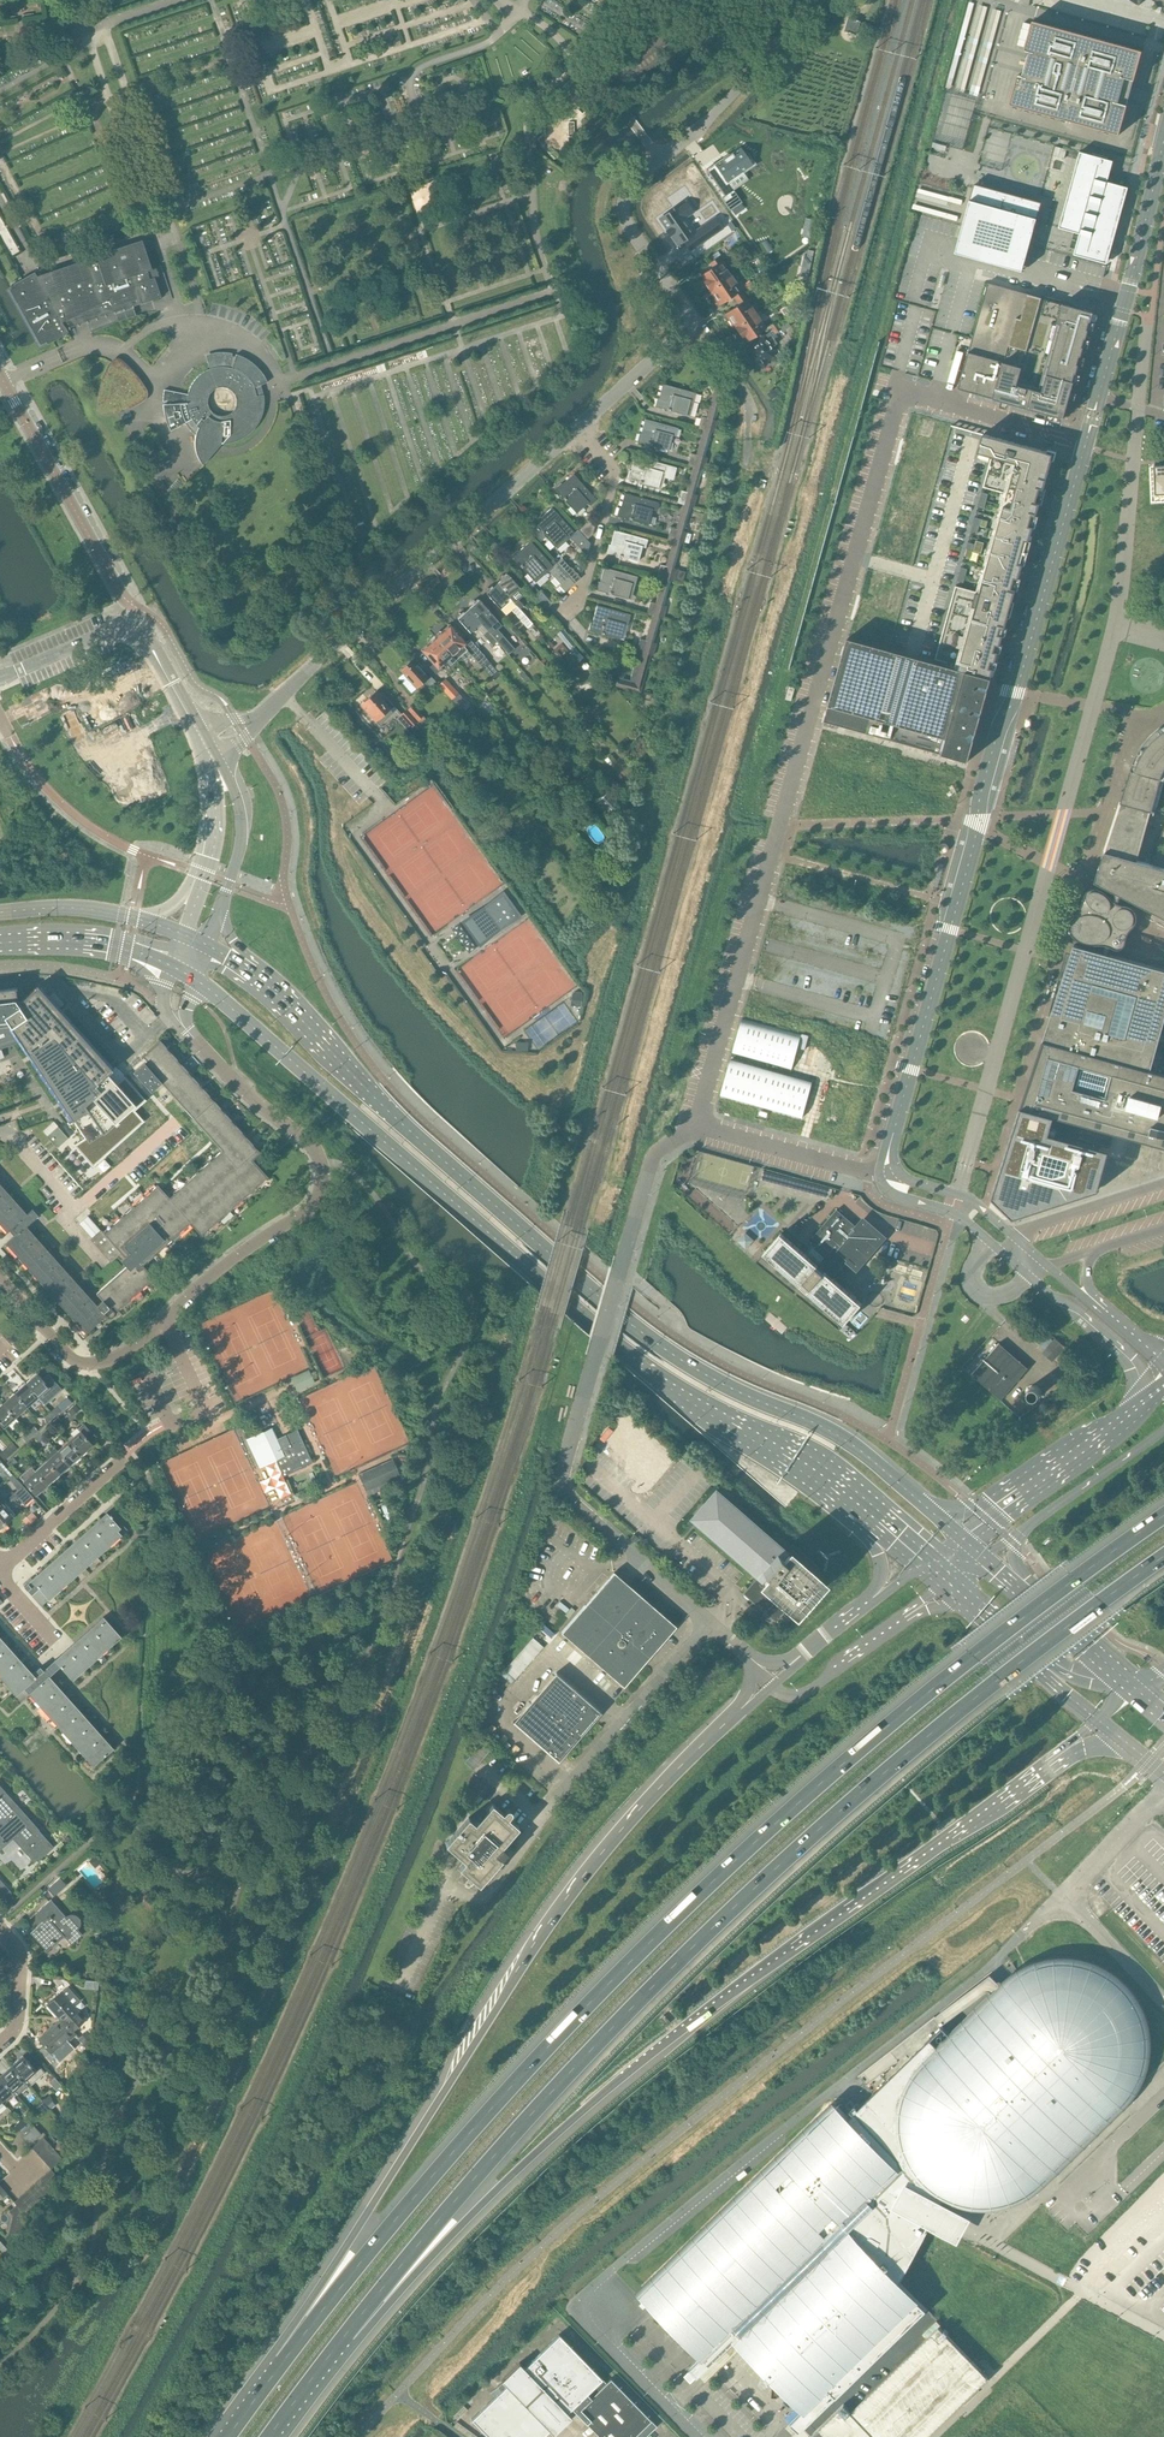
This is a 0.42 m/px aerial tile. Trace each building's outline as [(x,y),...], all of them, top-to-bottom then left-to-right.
[(855,34),(859,21),(847,18),(844,30),(855,34)] [(1143,51),(1033,21),(1025,50),(1026,50),(1019,74),(1018,74),(1010,104),(1120,134),(1128,104),(1127,104),(1134,80),(1135,80),(1143,51)] [(667,24),(611,65),(627,86),(683,44),(667,24)] [(1055,146),(1053,155),(1064,159),(1067,149),(1055,146)] [(706,169),(715,183),(724,196),(721,198),(730,211),(742,202),(733,190),(728,182),(743,172),(744,173),(756,164),(749,153),(746,155),(740,147),(729,154),(729,153),(728,154),(729,155),(714,165),(716,167),(709,172),(706,169)] [(1080,233),(1076,250),(1075,250),(1074,254),(1107,264),(1109,260),(1109,259),(1113,243),(1126,196),(1128,187),(1124,186),(1108,182),(1113,161),(1080,151),(1073,178),(1059,228),(1080,233)] [(968,207),(967,210),(963,224),(958,243),(955,253),(993,263),(1023,272),(1025,262),(1035,229),(1034,229),(1035,225),(1036,225),(1041,206),(1040,206),(1041,203),(1030,200),(1030,199),(986,187),(975,184),(974,187),(973,187),(968,207)] [(673,209),(659,219),(667,230),(666,230),(667,231),(668,230),(670,234),(669,235),(670,235),(671,235),(677,245),(684,240),(690,250),(723,228),(715,217),(695,231),(685,218),(693,212),(686,201),(678,207),(677,206),(675,208),(674,207),(672,208),(673,209)] [(811,239),(815,220),(806,218),(801,236),(811,239)] [(732,231),(736,228),(731,221),(727,224),(732,231)] [(35,272),(22,279),(14,284),(13,281),(10,282),(12,285),(11,286),(6,289),(35,341),(39,348),(41,347),(48,344),(68,332),(67,330),(116,314),(118,321),(136,315),(133,308),(134,308),(133,306),(161,297),(154,277),(159,276),(156,268),(152,269),(142,240),(95,256),(96,256),(37,276),(35,272)] [(718,257),(711,262),(714,266),(703,273),(706,278),(703,280),(710,290),(731,276),(718,257)] [(744,295),(731,276),(710,290),(720,305),(734,295),(737,300),(744,295)] [(1094,311),(988,282),(973,337),(958,388),(1064,418),(1094,311)] [(756,314),(744,295),(737,300),(739,304),(725,313),(735,328),(756,314)] [(756,314),(735,328),(742,338),(745,336),(748,341),(766,329),(756,314)] [(778,327),(773,330),(775,334),(781,330),(782,332),(791,326),(788,321),(778,327)] [(766,360),(768,359),(772,356),(773,350),(771,347),(777,343),(774,339),(777,337),(772,330),(769,332),(756,341),(758,343),(748,350),(758,365),(759,365),(764,366),(765,367),(765,366),(764,365),(766,360)] [(264,399),(263,395),(261,387),(268,385),(268,383),(266,380),(264,376),(261,371),(258,367),(256,365),(253,363),(249,360),(245,358),(243,357),(239,355),(236,354),(235,356),(232,356),(232,353),(227,352),(222,352),(220,352),(216,352),(214,353),(215,360),(208,362),(210,369),(208,369),(205,371),(202,373),(200,374),(198,376),(196,378),(195,379),(193,382),(191,384),(190,386),(189,390),(188,392),(188,394),(164,390),(163,396),(163,402),(166,402),(166,404),(163,404),(164,413),(167,422),(171,430),(185,422),(190,429),(196,435),(195,438),(195,440),(195,444),(195,446),(195,447),(196,452),(198,456),(200,460),(203,464),(217,448),(216,447),(219,443),(224,443),(228,443),(233,442),(236,441),(238,440),(240,439),(244,437),(246,436),(249,433),(252,431),(255,428),(257,425),(259,422),(260,419),(262,415),(263,412),(263,408),(264,405),(264,403),(264,399)] [(124,371),(121,369),(121,368),(120,368),(119,368),(118,368),(117,369),(116,370),(114,372),(112,374),(110,376),(109,377),(107,380),(106,382),(104,385),(102,389),(101,392),(100,394),(100,396),(99,400),(98,402),(98,406),(98,407),(98,409),(98,410),(98,411),(98,412),(99,413),(100,414),(101,414),(102,415),(104,415),(109,414),(115,413),(117,412),(123,411),(128,409),(131,407),(135,405),(139,403),(142,401),(144,400),(145,399),(146,398),(146,397),(147,396),(147,395),(147,394),(147,393),(147,392),(147,391),(147,390),(146,389),(145,387),(144,386),(142,382),(140,383),(135,374),(129,377),(126,373),(124,371)] [(696,393),(682,389),(662,384),(658,398),(657,398),(655,407),(686,415),(690,400),(694,401),(696,393)] [(853,622),(848,638),(889,649),(900,612),(908,583),(912,569),(923,528),(939,471),(952,425),(911,414),(900,451),(901,451),(904,452),(882,529),(874,558),(870,572),(861,604),(858,603),(853,622)] [(698,428),(703,430),(714,433),(717,420),(701,416),(698,428)] [(637,442),(641,443),(668,450),(673,435),(676,436),(678,428),(645,419),(641,433),(639,433),(637,442)] [(941,640),(935,659),(950,663),(950,666),(966,671),(992,678),(1054,453),(997,438),(984,434),(983,435),(979,452),(980,453),(992,456),(983,487),(984,487),(1002,492),(1004,493),(977,592),(956,586),(951,603),(941,640)] [(707,457),(704,457),(691,453),(687,466),(703,470),(707,457)] [(627,479),(641,483),(658,487),(662,473),(666,473),(668,465),(635,456),(631,470),(629,470),(627,479)] [(1154,466),(1155,495),(1156,495),(1163,494),(1163,465),(1154,466)] [(554,489),(576,513),(588,503),(590,506),(597,500),(573,474),(562,484),(561,483),(554,489)] [(697,495),(694,494),(681,490),(677,503),(693,507),(697,495)] [(982,492),(980,499),(987,501),(988,494),(982,492)] [(617,516),(641,522),(648,524),(652,510),(656,510),(658,502),(624,493),(620,507),(619,507),(617,516)] [(980,499),(978,506),(985,508),(987,501),(980,499)] [(537,527),(531,532),(541,542),(546,537),(555,547),(565,538),(567,540),(570,538),(586,557),(590,543),(587,539),(578,530),(575,533),(552,507),(541,517),(539,516),(533,522),(537,527)] [(975,517),(973,524),(980,526),(981,519),(975,517)] [(593,534),(595,526),(589,520),(578,530),(587,539),(593,534)] [(973,524),(971,531),(978,533),(980,526),(973,524)] [(686,532),(684,531),(671,527),(667,540),(683,544),(686,532)] [(638,561),(641,550),(642,547),(645,548),(647,539),(614,530),(610,545),(609,544),(606,553),(638,561)] [(530,541),(519,551),(518,550),(511,556),(533,580),(544,570),(547,573),(548,571),(560,584),(559,586),(564,592),(575,583),(556,563),(553,559),(549,562),(530,541)] [(968,542),(966,549),(973,551),(974,544),(968,542)] [(966,549),(964,556),(971,558),(973,551),(966,549)] [(575,583),(581,578),(571,567),(570,568),(562,558),(556,563),(575,583)] [(685,572),(676,569),(660,564),(657,577),(673,581),(673,580),(682,582),(685,572)] [(596,590),(628,599),(632,584),(635,585),(638,576),(604,567),(600,582),(599,581),(596,590)] [(961,567),(959,574),(966,576),(968,569),(961,567)] [(497,584),(509,597),(514,593),(518,593),(518,594),(519,593),(518,593),(519,589),(520,588),(508,574),(506,575),(502,575),(501,575),(502,576),(502,579),(497,584)] [(959,574),(957,581),(964,583),(966,576),(959,574)] [(512,601),(509,597),(497,584),(492,588),(488,588),(487,588),(488,589),(488,592),(486,593),(501,609),(506,615),(511,610),(527,628),(533,624),(519,608),(512,601)] [(546,609),(552,603),(542,593),(536,598),(546,609)] [(515,598),(512,601),(519,608),(523,604),(518,598),(516,600),(515,598)] [(468,609),(496,641),(501,637),(492,627),(498,621),(479,600),(477,601),(474,601),(473,601),(473,605),(468,609)] [(666,606),(664,605),(650,601),(647,614),(663,618),(666,606)] [(631,614),(597,605),(592,622),(591,622),(589,630),(620,639),(624,624),(628,625),(631,614)] [(496,641),(468,609),(463,614),(459,614),(459,613),(458,614),(459,614),(459,618),(457,619),(470,633),(471,632),(475,632),(476,632),(475,631),(475,628),(476,627),(492,645),(496,641)] [(434,636),(456,660),(465,660),(471,655),(477,662),(480,663),(485,658),(470,640),(466,644),(450,626),(442,633),(439,631),(434,636)] [(575,644),(563,629),(557,634),(569,649),(575,644)] [(430,667),(436,674),(441,669),(440,667),(446,661),(450,665),(456,660),(434,636),(429,641),(430,644),(422,650),(434,664),(430,667)] [(948,737),(966,671),(950,666),(948,666),(889,649),(848,638),(825,720),(969,760),(973,744),(948,737)] [(656,643),(653,642),(640,639),(636,651),(638,651),(630,680),(618,677),(616,685),(640,692),(650,655),(652,655),(656,643)] [(402,668),(396,674),(395,675),(411,694),(424,682),(426,684),(433,688),(437,684),(430,677),(429,678),(417,665),(416,666),(411,660),(409,662),(408,661),(401,667),(402,668)] [(966,671),(948,737),(973,744),(992,678),(966,671)] [(439,686),(450,699),(457,693),(445,680),(439,686)] [(788,686),(784,699),(790,701),(794,688),(791,687),(788,686)] [(376,691),(361,704),(369,713),(379,725),(396,710),(381,693),(379,694),(376,691)] [(644,691),(640,706),(652,709),(656,695),(644,691)] [(421,728),(428,722),(413,705),(408,710),(418,722),(417,723),(421,728)] [(406,712),(401,716),(410,728),(416,723),(406,712)] [(582,728),(598,746),(605,740),(589,722),(582,728)] [(1159,728),(1150,736),(1142,746),(1135,757),(1131,769),(1132,769),(1131,769),(1121,801),(1121,802),(1151,810),(1163,814),(1163,725),(1159,728)] [(870,739),(849,813),(948,810),(962,759),(933,751),(919,799),(887,790),(899,747),(870,739)] [(634,768),(618,750),(613,754),(629,773),(634,768)] [(1095,944),(1098,944),(1100,944),(1102,944),(1105,944),(1103,952),(1074,944),(1072,953),(1067,951),(1049,1014),(1051,1015),(1043,1040),(1151,1070),(1151,1069),(1163,1023),(1163,969),(1109,954),(1111,946),(1115,948),(1116,948),(1117,948),(1119,948),(1120,948),(1121,948),(1122,947),(1123,946),(1124,945),(1125,944),(1126,943),(1126,942),(1126,941),(1127,938),(1127,936),(1128,935),(1128,933),(1129,931),(1130,929),(1132,928),(1134,925),(1135,924),(1136,923),(1137,921),(1137,920),(1137,918),(1137,917),(1137,915),(1137,914),(1136,912),(1136,911),(1135,909),(1134,908),(1133,907),(1131,906),(1130,905),(1129,905),(1127,904),(1122,904),(1119,903),(1121,894),(1163,916),(1163,868),(1137,860),(1147,826),(1149,820),(1150,815),(1151,810),(1121,802),(1105,851),(1095,881),(1116,892),(1114,899),(1112,898),(1109,894),(1108,893),(1106,891),(1104,890),(1103,889),(1099,888),(1098,888),(1096,888),(1095,888),(1093,888),(1092,888),(1091,889),(1089,890),(1088,890),(1087,891),(1086,893),(1086,894),(1085,897),(1084,900),(1083,903),(1081,906),(1080,909),(1078,912),(1076,914),(1073,918),(1072,919),(1071,921),(1071,922),(1071,924),(1070,925),(1070,927),(1071,929),(1071,930),(1071,931),(1074,935),(1076,936),(1077,938),(1079,939),(1081,941),(1083,942),(1085,942),(1087,943),(1089,944),(1091,944),(1093,944),(1095,944)] [(503,895),(465,922),(479,942),(517,915),(503,895)] [(21,1042),(73,1120),(85,1138),(73,1146),(93,1167),(144,1122),(134,1111),(146,1101),(137,1091),(135,1089),(131,1084),(129,1082),(124,1077),(116,1084),(107,1074),(112,1070),(38,986),(22,1000),(17,1000),(16,988),(17,988),(17,987),(0,989),(0,1049),(21,1042)] [(583,994),(573,993),(571,1005),(581,1007),(583,994)] [(742,1018),(733,1053),(792,1070),(801,1034),(743,1018),(742,1018)] [(127,1266),(97,1293),(103,1300),(97,1305),(101,1309),(100,1310),(104,1313),(105,1313),(108,1316),(109,1317),(110,1317),(112,1317),(112,1316),(114,1315),(115,1314),(115,1313),(115,1312),(114,1311),(111,1308),(113,1306),(117,1311),(154,1278),(143,1265),(191,1223),(202,1236),(268,1177),(253,1160),(255,1158),(259,1162),(260,1163),(261,1163),(263,1162),(264,1162),(264,1161),(265,1160),(265,1159),(265,1158),(160,1040),(142,1056),(146,1060),(133,1072),(138,1077),(144,1084),(151,1092),(162,1083),(222,1150),(169,1197),(158,1185),(104,1233),(101,1230),(91,1240),(93,1242),(89,1246),(101,1258),(105,1255),(111,1263),(121,1254),(125,1257),(121,1260),(127,1266)] [(1151,1069),(1151,1070),(1043,1040),(1043,1041),(1036,1091),(1021,1106),(1022,1106),(1055,1115),(1163,1146),(1163,1073),(1151,1069)] [(731,1060),(721,1095),(802,1117),(812,1082),(731,1060)] [(1005,1157),(993,1197),(1000,1203),(1014,1217),(1041,1208),(1073,1197),(1099,1189),(1101,1180),(1109,1149),(1084,1142),(1050,1133),(1052,1126),(1055,1115),(1022,1106),(1018,1117),(1005,1157)] [(57,1147),(68,1137),(58,1126),(47,1136),(57,1147)] [(99,1165),(104,1171),(109,1166),(104,1160),(99,1165)] [(763,1170),(761,1180),(830,1198),(833,1189),(763,1170)] [(7,1232),(9,1231),(14,1237),(6,1244),(86,1333),(106,1316),(104,1313),(100,1310),(26,1227),(38,1216),(33,1209),(27,1215),(0,1185),(0,1224),(7,1232)] [(781,1233),(763,1253),(821,1303),(844,1324),(862,1303),(832,1278),(848,1260),(856,1268),(883,1237),(864,1220),(858,1227),(837,1209),(813,1237),(820,1242),(814,1248),(816,1250),(825,1257),(818,1265),(781,1233)] [(747,1239),(740,1246),(751,1255),(757,1248),(747,1239)] [(0,1317),(0,1326),(8,1319),(4,1314),(0,1317)] [(0,1326),(0,1332),(2,1334),(13,1324),(8,1319),(0,1326)] [(13,1324),(2,1334),(7,1340),(18,1330),(13,1324)] [(18,1330),(7,1340),(11,1344),(23,1335),(18,1330)] [(1048,1336),(1040,1345),(1046,1350),(1053,1341),(1052,1340),(1048,1336)] [(971,1374),(1002,1401),(1030,1369),(1029,1369),(1029,1368),(1028,1367),(1027,1367),(1001,1344),(999,1342),(971,1374)] [(1062,1349),(1055,1358),(1059,1361),(1067,1353),(1062,1349)] [(297,1392),(315,1383),(309,1370),(291,1378),(297,1392)] [(25,1384),(38,1397),(49,1387),(37,1373),(25,1384)] [(27,1407),(38,1397),(25,1384),(14,1394),(27,1407)] [(15,1418),(27,1407),(14,1394),(3,1404),(15,1418)] [(3,1404),(0,1406),(0,1424),(4,1428),(15,1418),(3,1404)] [(61,1411),(57,1406),(50,1412),(55,1417),(61,1411)] [(44,1417),(49,1422),(55,1417),(50,1412),(44,1417)] [(59,1416),(52,1422),(56,1426),(62,1421),(59,1416)] [(81,1455),(93,1445),(87,1440),(93,1435),(84,1425),(78,1430),(80,1432),(73,1438),(71,1436),(66,1440),(68,1442),(69,1441),(81,1455)] [(38,1431),(34,1426),(27,1432),(32,1437),(38,1431)] [(51,1431),(47,1427),(40,1432),(45,1437),(51,1431)] [(260,1468),(277,1460),(284,1476),(312,1463),(298,1431),(297,1429),(277,1439),(273,1431),(272,1427),(246,1439),(260,1468)] [(22,1437),(26,1442),(32,1437),(27,1432),(22,1437)] [(34,1438),(39,1442),(45,1437),(40,1432),(34,1438)] [(70,1465),(81,1455),(69,1441),(68,1442),(57,1451),(70,1465)] [(13,1443),(0,1455),(5,1460),(18,1448),(13,1443)] [(46,1461),(59,1475),(70,1465),(57,1451),(54,1448),(43,1458),(46,1461)] [(13,1457),(7,1463),(11,1467),(17,1462),(13,1457)] [(392,1459),(358,1475),(366,1491),(400,1476),(392,1459)] [(48,1485),(59,1475),(46,1461),(35,1471),(48,1485)] [(12,1473),(2,1462),(0,1464),(0,1470),(0,1473),(5,1479),(12,1473)] [(48,1485),(35,1471),(31,1466),(20,1477),(36,1495),(48,1485)] [(18,1490),(23,1486),(17,1480),(12,1484),(18,1490)] [(2,1504),(0,1506),(0,1530),(1,1531),(7,1525),(5,1523),(15,1514),(8,1507),(18,1498),(25,1505),(33,1498),(23,1486),(18,1490),(15,1493),(14,1493),(4,1502),(2,1504)] [(775,1622),(790,1605),(792,1607),(800,1598),(805,1602),(813,1593),(808,1588),(816,1579),(813,1576),(813,1574),(813,1571),(812,1568),(810,1566),(808,1564),(792,1550),(789,1553),(776,1542),(774,1545),(720,1497),(717,1502),(713,1498),(707,1504),(705,1502),(701,1507),(703,1509),(698,1515),(702,1519),(698,1522),(758,1575),(747,1588),(750,1591),(753,1594),(749,1599),(775,1622)] [(127,1530),(123,1525),(120,1527),(111,1518),(113,1516),(111,1514),(109,1515),(107,1513),(31,1580),(24,1587),(41,1606),(49,1599),(49,1600),(122,1535),(121,1535),(127,1530)] [(630,1539),(634,1543),(639,1538),(634,1534),(630,1539)] [(614,1572),(589,1600),(587,1602),(650,1656),(676,1626),(614,1572)] [(710,1594),(705,1600),(710,1605),(715,1599),(710,1594)] [(624,1686),(641,1666),(650,1656),(587,1602),(561,1632),(598,1664),(624,1686)] [(72,1680),(121,1637),(103,1617),(54,1660),(60,1666),(72,1680)] [(0,1638),(0,1678),(16,1696),(36,1678),(35,1677),(0,1638)] [(515,1679),(543,1647),(533,1638),(505,1670),(515,1679)] [(43,1670),(49,1676),(60,1666),(54,1660),(43,1670)] [(113,1748),(49,1676),(43,1670),(35,1677),(36,1678),(16,1696),(21,1702),(29,1695),(93,1766),(113,1748)] [(534,1697),(580,1737),(601,1712),(556,1672),(534,1697)] [(534,1697),(513,1722),(558,1761),(580,1737),(534,1697)] [(465,1762),(474,1770),(490,1750),(481,1742),(473,1752),(465,1762)] [(14,1833),(19,1838),(18,1839),(27,1850),(20,1857),(31,1870),(40,1862),(38,1861),(52,1848),(31,1825),(29,1827),(28,1825),(1,1796),(0,1795),(0,1845),(14,1833)] [(502,1845),(519,1826),(508,1817),(511,1814),(511,1813),(511,1812),(511,1811),(511,1810),(510,1809),(509,1808),(508,1808),(507,1808),(506,1808),(505,1809),(504,1810),(503,1812),(492,1803),(475,1823),(468,1817),(445,1843),(465,1861),(459,1867),(467,1873),(464,1877),(463,1878),(463,1879),(463,1880),(464,1881),(465,1882),(467,1882),(468,1882),(469,1881),(472,1878),(479,1884),(502,1858),(504,1860),(510,1853),(502,1845)] [(60,1877),(48,1889),(54,1896),(67,1884),(60,1877)] [(50,1899),(40,1909),(35,1914),(43,1922),(30,1933),(46,1950),(63,1934),(71,1944),(82,1934),(78,1929),(79,1928),(80,1927),(80,1925),(80,1922),(80,1920),(79,1918),(78,1917),(77,1916),(75,1915),(73,1914),(71,1914),(68,1914),(67,1915),(66,1916),(50,1899)] [(943,2026),(935,2016),(858,2075),(866,2086),(880,2075),(886,2081),(848,2117),(832,2100),(637,2289),(702,2356),(690,2368),(691,2369),(688,2372),(694,2378),(697,2376),(698,2377),(736,2340),(804,2410),(790,2423),(798,2431),(801,2428),(810,2419),(812,2421),(927,2309),(900,2281),(927,2232),(928,2229),(931,2222),(941,2227),(943,2224),(944,2224),(945,2224),(946,2224),(947,2224),(948,2224),(949,2223),(950,2223),(950,2222),(951,2221),(951,2220),(951,2219),(951,2218),(951,2217),(950,2216),(950,2215),(949,2214),(948,2213),(950,2210),(941,2205),(943,2200),(946,2202),(949,2203),(953,2204),(956,2206),(959,2207),(962,2207),(965,2208),(971,2209),(975,2210),(978,2210),(984,2210),(990,2210),(997,2209),(1000,2208),(1003,2208),(1006,2207),(1010,2206),(1013,2205),(1018,2203),(1024,2200),(1027,2199),(1030,2197),(1032,2196),(1035,2194),(1037,2192),(1040,2190),(1045,2186),(1126,2106),(1130,2102),(1132,2100),(1134,2097),(1137,2094),(1138,2091),(1140,2088),(1142,2085),(1143,2082),(1145,2079),(1146,2076),(1147,2072),(1148,2069),(1149,2065),(1150,2062),(1151,2058),(1151,2054),(1151,2050),(1152,2046),(1152,2042),(1151,2039),(1151,2035),(1151,2031),(1150,2026),(1149,2022),(1148,2018),(1146,2014),(1145,2010),(1143,2006),(1141,2003),(1139,1999),(1137,1995),(1135,1992),(1132,1989),(1129,1986),(1127,1983),(1124,1980),(1121,1977),(1118,1975),(1115,1972),(1111,1970),(1108,1968),(1105,1966),(1101,1964),(1095,1962),(1092,1961),(1086,1959),(1083,1958),(1080,1957),(1076,1957),(1073,1956),(1069,1956),(1066,1956),(1062,1956),(1059,1956),(1055,1956),(1052,1956),(1048,1957),(1045,1958),(1042,1958),(1039,1959),(1035,1960),(1031,1962),(1028,1963),(1023,1965),(1020,1967),(1017,1969),(1014,1970),(1012,1972),(1008,1974),(1007,1976),(1003,1979),(998,1983),(994,1987),(948,2032),(943,2026)] [(85,2019),(73,2006),(80,2000),(68,1987),(61,1992),(47,2004),(58,2016),(57,2019),(62,2020),(72,2031),(85,2019)] [(76,2034),(72,2031),(62,2020),(57,2019),(57,2023),(39,2039),(44,2045),(39,2050),(54,2067),(61,2062),(54,2054),(76,2034)] [(12,2066),(27,2084),(29,2086),(45,2072),(40,2066),(36,2070),(24,2055),(12,2066)] [(12,2066),(0,2076),(14,2091),(16,2094),(22,2088),(27,2084),(12,2066)] [(0,2076),(0,2099),(2,2101),(8,2096),(11,2098),(16,2094),(14,2091),(0,2076)] [(65,2089),(75,2100),(82,2094),(71,2083),(65,2089)] [(55,2105),(49,2095),(42,2100),(50,2109),(55,2105)] [(42,2100),(36,2106),(45,2113),(50,2109),(42,2100)] [(30,2121),(27,2116),(19,2121),(24,2126),(30,2121)] [(14,2127),(18,2131),(24,2126),(19,2121),(14,2127)] [(34,2126),(21,2137),(29,2145),(42,2134),(34,2126)] [(36,2152),(37,2152),(48,2142),(44,2137),(32,2147),(36,2152)] [(37,2152),(36,2152),(41,2158),(48,2152),(53,2147),(48,2142),(37,2152)] [(46,2163),(58,2153),(53,2147),(48,2152),(41,2158),(46,2163)] [(58,2153),(46,2163),(51,2168),(63,2158),(58,2153)] [(45,2173),(56,2186),(61,2181),(51,2168),(45,2173)] [(40,2178),(51,2190),(56,2186),(45,2173),(40,2178)] [(51,2190),(40,2178),(35,2183),(46,2195),(51,2190)] [(30,2187),(40,2200),(46,2195),(35,2183),(30,2187)] [(24,2192),(35,2204),(40,2200),(30,2187),(24,2192)] [(19,2197),(30,2209),(35,2204),(24,2192),(19,2197)] [(30,2209),(19,2197),(14,2201),(17,2204),(25,2213),(30,2209)] [(13,2215),(8,2232),(20,2235),(25,2214),(25,2213),(17,2204),(9,2211),(13,2215)] [(988,2377),(947,2334),(949,2332),(945,2329),(943,2330),(939,2326),(851,2412),(844,2404),(819,2428),(812,2421),(810,2419),(801,2428),(810,2436),(926,2436),(988,2377)] [(472,2418),(490,2436),(541,2436),(549,2429),(553,2434),(571,2416),(567,2412),(571,2408),(587,2423),(590,2420),(607,2436),(645,2436),(655,2428),(657,2426),(610,2378),(606,2382),(598,2374),(559,2334),(537,2355),(524,2367),(521,2363),(519,2362),(501,2379),(502,2381),(506,2385),(494,2397),(472,2418)]
